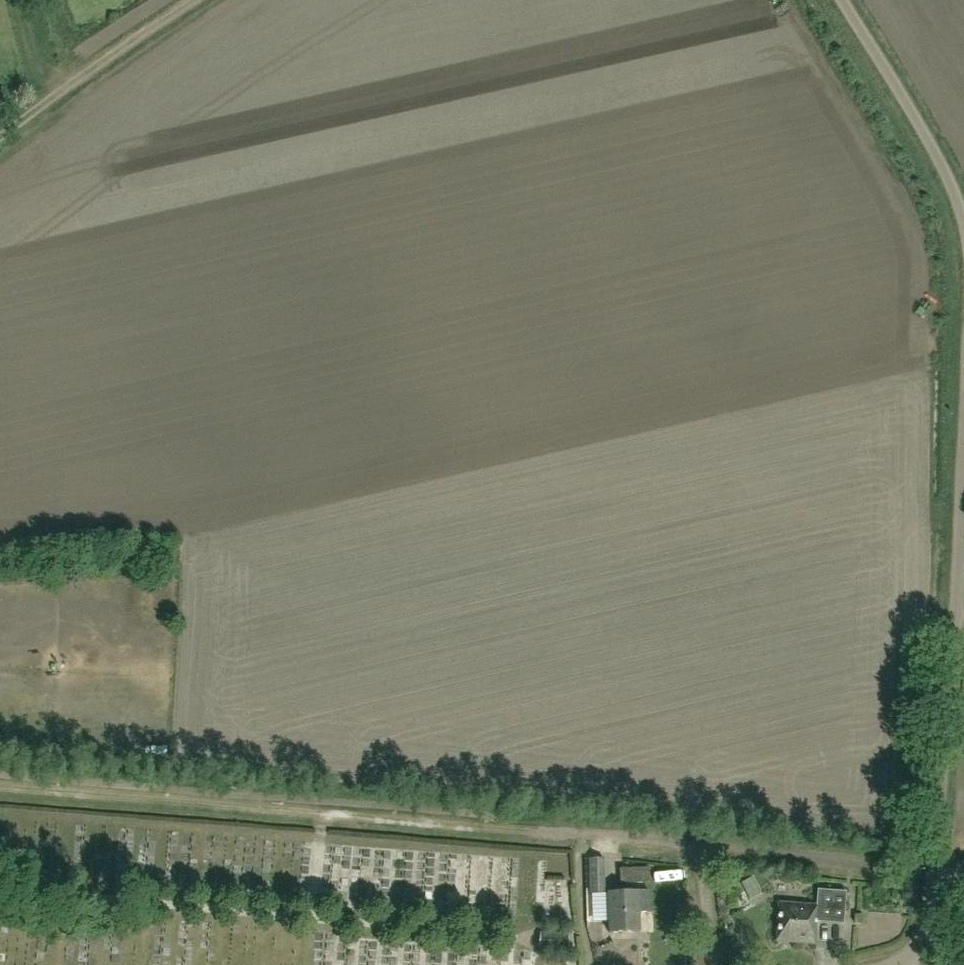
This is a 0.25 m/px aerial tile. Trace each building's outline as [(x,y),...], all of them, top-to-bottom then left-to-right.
[(590,893),(605,893),(604,858),(589,858),(590,893)] [(761,883),(750,889),(760,905),(770,898),(761,883)] [(843,923),(845,891),(817,889),(816,905),(778,902),(776,941),(814,944),(816,921),(843,923)] [(639,912),(649,912),(649,890),(620,891),(608,892),(609,933),(640,932),(639,912)] [(862,924),(863,915),(855,915),(855,923),(862,924)] [(568,950),(569,935),(540,932),(539,946),(568,950)]
